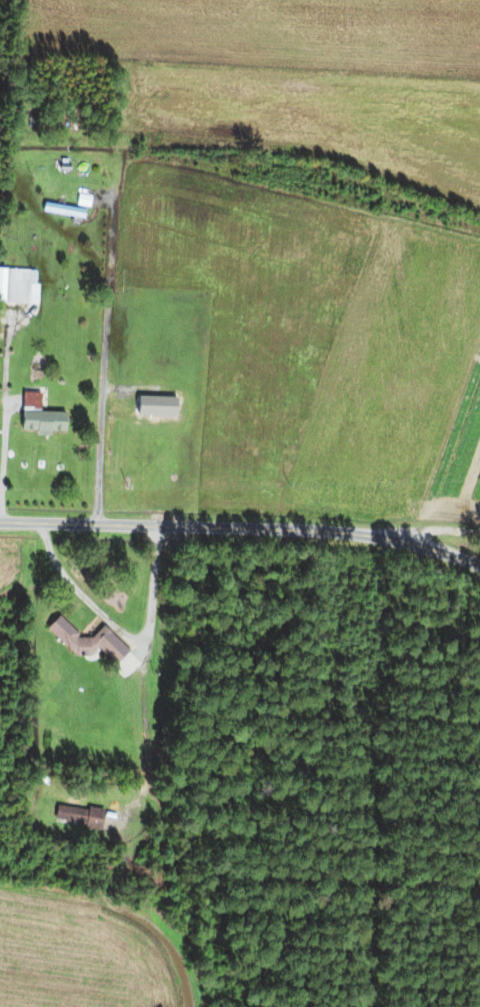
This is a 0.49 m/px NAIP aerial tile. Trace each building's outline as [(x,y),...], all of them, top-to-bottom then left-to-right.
[(76,205),(89,208),(91,197),(78,194),(76,205)] [(42,211),(82,220),(85,212),(44,202),(42,211)] [(20,431),(63,432),(64,412),(39,412),(40,393),(21,392),(20,431)] [(59,617),(48,630),(78,658),(91,657),(99,649),(117,666),(130,653),(104,627),(93,638),(78,639),(77,637),(79,635),(59,617)] [(54,825),(101,827),(102,809),(55,806),(54,825)]
